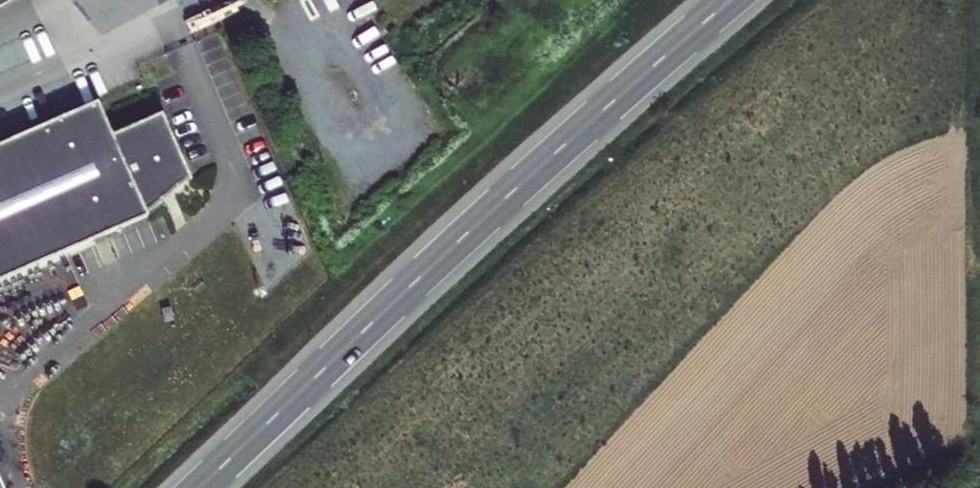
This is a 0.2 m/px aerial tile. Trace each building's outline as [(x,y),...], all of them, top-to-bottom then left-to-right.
[(97,102),(0,144),(0,281),(148,216),(146,213),(190,177),(162,113),(112,135),(97,102)]
